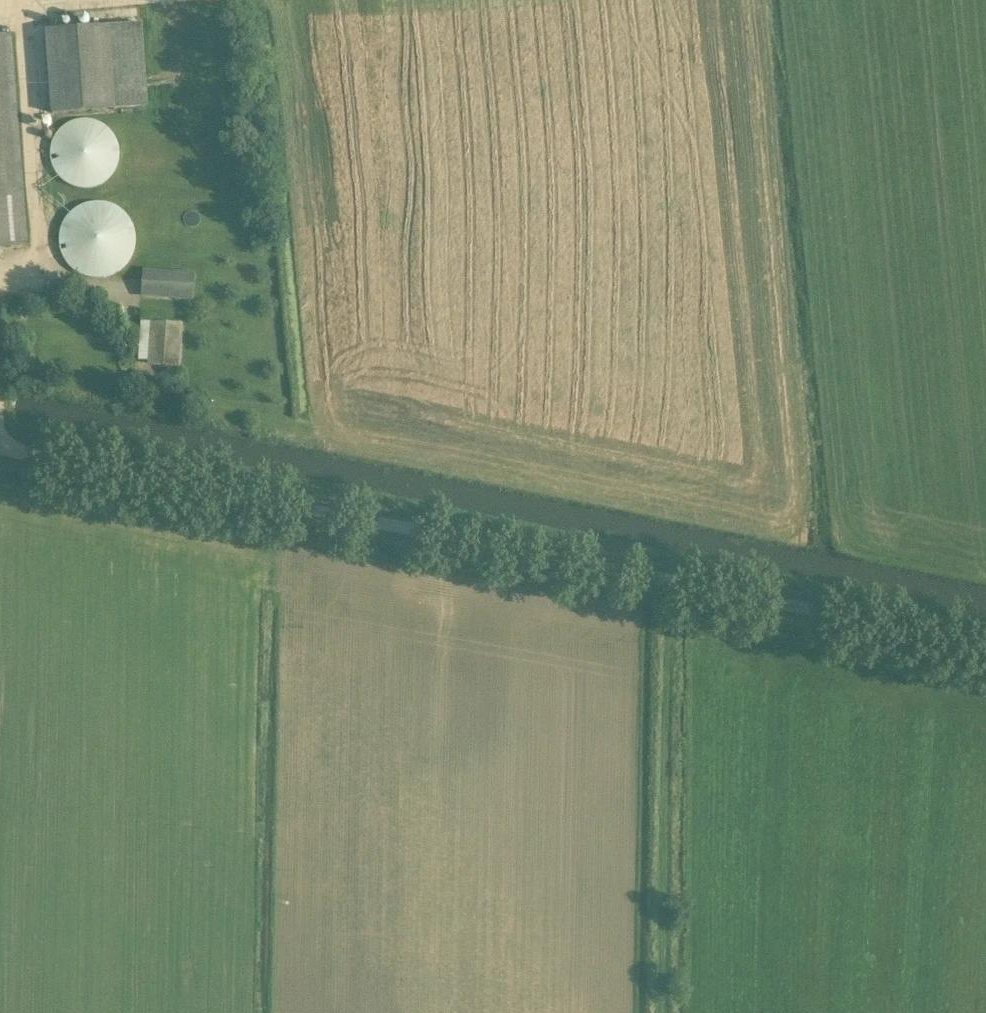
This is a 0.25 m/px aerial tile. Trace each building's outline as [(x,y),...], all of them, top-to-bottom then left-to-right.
[(45,30),(51,114),(148,107),(142,23),(45,30)] [(28,247),(12,34),(0,35),(0,249),(28,247)] [(79,120),(70,123),(64,126),(57,133),(52,142),(50,151),(51,164),(55,174),(61,180),(69,186),(78,188),(90,189),(98,186),(106,182),(113,174),(116,168),(118,158),(118,147),(114,139),(108,129),(98,123),(88,120),(79,120)] [(77,209),(71,212),(65,219),(60,231),(59,244),(62,254),(68,264),(76,272),(87,277),(97,279),(109,277),(120,271),(127,263),(133,250),(134,236),(130,223),(120,211),(109,204),(97,203),(85,204),(77,209)] [(191,299),(193,274),(169,273),(167,297),(191,299)] [(178,366),(180,326),(151,324),(151,335),(140,334),(138,361),(149,361),(149,364),(178,366)]
